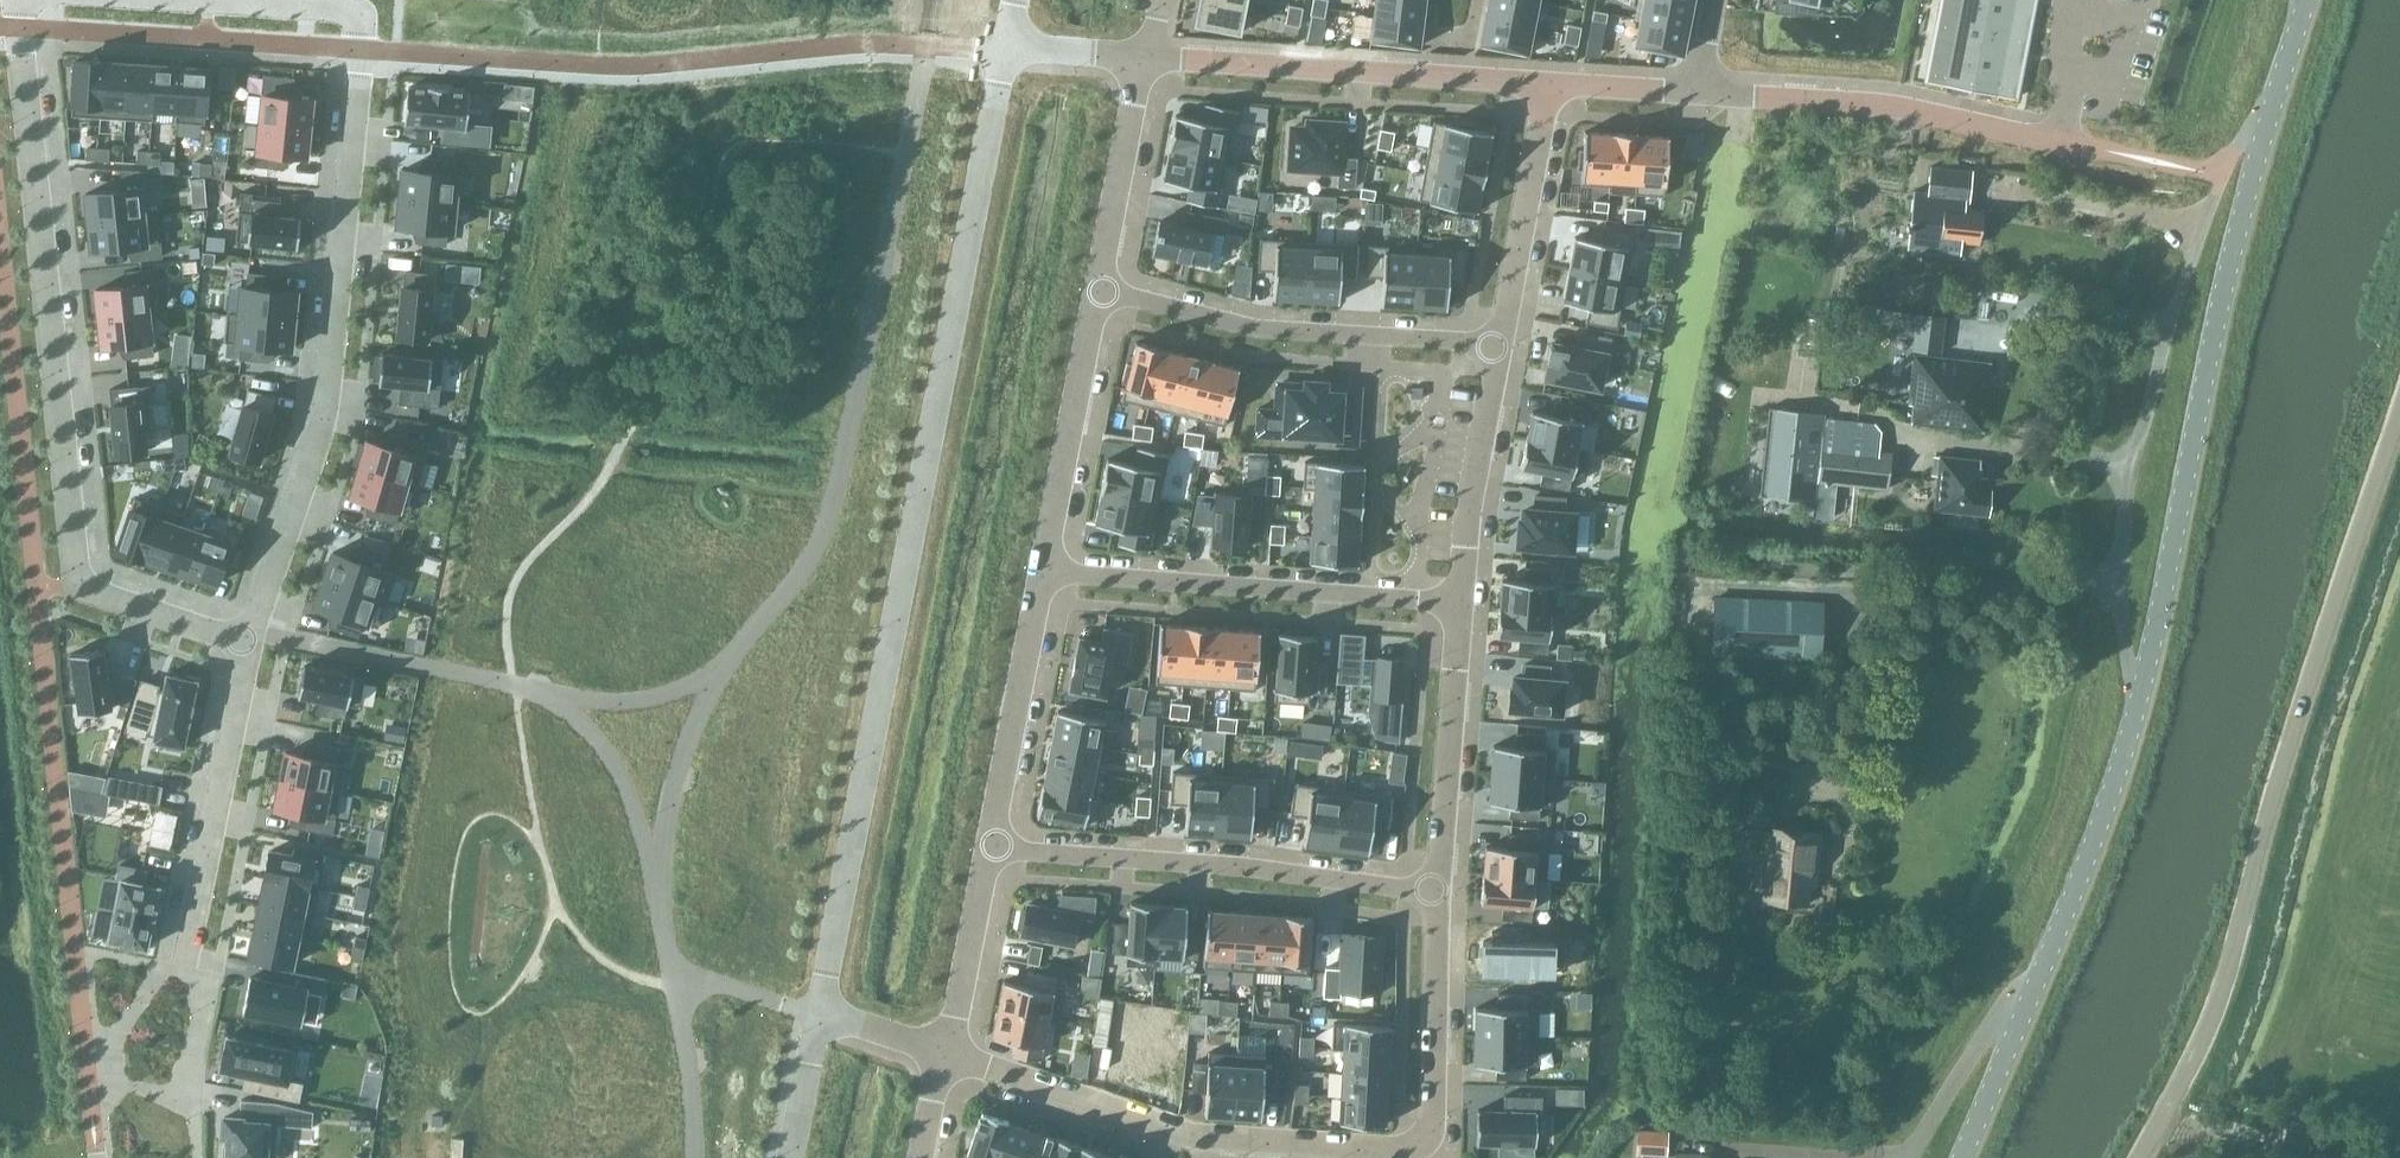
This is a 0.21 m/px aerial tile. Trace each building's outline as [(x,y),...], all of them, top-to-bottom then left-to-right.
[(1213,0),(1198,0),(1193,24),(1241,33),(1246,6),(1213,0)] [(1313,6),(1327,9),(1328,0),(1314,0),(1313,6)] [(1375,14),(1423,20),(1425,0),(1376,0),(1375,14)] [(1527,0),(1489,0),(1485,18),(1533,27),(1538,2),(1527,0)] [(1635,18),(1688,29),(1693,4),(1674,0),(1638,0),(1635,18)] [(1927,82),(2015,99),(2034,0),(1943,0),(1927,82)] [(1290,5),(1288,15),(1302,17),(1304,8),(1290,5)] [(1327,9),(1313,6),(1311,15),(1325,18),(1327,9)] [(1606,23),(1608,13),(1594,10),(1592,20),(1606,23)] [(1423,20),(1375,14),(1371,41),(1420,47),(1423,20)] [(1302,17),(1288,15),(1286,24),(1300,27),(1302,17)] [(1533,27),(1485,18),(1480,44),(1528,54),(1533,27)] [(1688,29),(1635,18),(1634,20),(1640,21),(1635,46),(1683,55),(1688,29)] [(1568,24),(1566,34),(1580,37),(1582,27),(1568,24)] [(1559,32),(1557,41),(1564,43),(1566,34),(1559,32)] [(1580,37),(1566,34),(1564,43),(1578,46),(1580,37)] [(103,62),(75,60),(72,115),(100,117),(103,62)] [(130,64),(103,62),(100,117),(126,119),(130,64)] [(156,65),(130,64),(126,119),(153,120),(154,109),(156,65)] [(179,66),(156,65),(154,109),(177,111),(179,66)] [(209,69),(179,66),(177,111),(176,122),(206,123),(209,69)] [(221,73),(219,87),(233,88),(234,75),(221,73)] [(293,79),(264,76),(260,120),(310,125),(313,99),(292,97),(293,79)] [(506,84),(505,98),(533,101),(534,86),(506,84)] [(409,88),(405,123),(444,127),(442,141),(483,145),(483,142),(490,142),(492,127),(467,124),(470,94),(449,92),(449,89),(430,87),(430,90),(409,88)] [(1170,148),(1228,159),(1237,110),(1205,104),(1202,120),(1176,115),(1170,148)] [(260,121),(256,165),(284,168),(286,154),(307,156),(310,126),(260,121)] [(1292,127),(1290,169),(1340,172),(1339,186),(1355,187),(1357,159),(1343,158),(1345,124),(1308,121),(1307,128),(1292,127)] [(1429,148),(1488,159),(1493,133),(1473,129),(1474,125),(1455,122),(1455,126),(1434,122),(1429,148)] [(1381,130),(1379,139),(1393,142),(1395,132),(1381,130)] [(1612,187),(1612,181),(1611,181),(1614,133),(1585,131),(1584,151),(1580,151),(1579,170),(1583,170),(1582,185),(1612,187)] [(1611,181),(1612,181),(1636,183),(1638,183),(1641,135),(1614,133),(1611,181)] [(1638,183),(1636,183),(1635,194),(1665,196),(1667,175),(1671,176),(1672,156),(1668,156),(1669,136),(1641,135),(1638,183)] [(1393,142),(1379,139),(1377,149),(1391,151),(1393,142)] [(87,147),(86,160),(98,160),(98,148),(87,147)] [(98,148),(98,160),(110,161),(110,149),(98,148)] [(1218,207),(1228,159),(1170,148),(1163,180),(1190,185),(1187,201),(1218,207)] [(1424,173),(1483,185),(1488,159),(1429,148),(1424,173)] [(138,151),(137,163),(149,164),(150,151),(138,151)] [(150,151),(149,164),(160,165),(161,152),(150,151)] [(404,172),(401,198),(456,204),(459,178),(454,177),(455,163),(426,160),(425,174),(404,172)] [(201,163),(200,176),(212,176),(212,164),(201,163)] [(224,179),(226,164),(214,163),(212,178),(224,179)] [(1962,241),(1980,243),(1983,211),(1965,209),(1966,202),(1970,202),(1973,171),(1931,167),(1928,193),(1914,191),(1910,226),(1908,225),(1907,230),(1909,230),(1908,248),(1941,252),(1942,239),(1960,241),(1959,253),(1961,254),(1962,241)] [(125,190),(86,194),(89,221),(150,215),(147,188),(154,187),(153,172),(124,171),(125,190)] [(1478,211),(1483,185),(1424,173),(1419,200),(1478,211)] [(1360,197),(1374,200),(1376,190),(1362,188),(1360,197)] [(242,192),(236,241),(248,242),(248,243),(298,248),(301,217),(280,214),(281,201),(252,198),(253,193),(242,192)] [(401,198),(398,224),(419,226),(418,240),(447,242),(448,228),(454,229),(456,204),(401,198)] [(1594,211),(1608,212),(1609,203),(1595,201),(1594,211)] [(1381,225),(1382,203),(1366,202),(1365,224),(1381,225)] [(1625,222),(1634,223),(1636,209),(1626,208),(1625,222)] [(1636,209),(1634,223),(1644,224),(1645,210),(1636,209)] [(1161,220),(1155,254),(1220,266),(1229,220),(1188,212),(1185,225),(1161,220)] [(150,215),(89,221),(92,249),(92,250),(131,246),(133,260),(162,257),(160,242),(159,242),(156,214),(150,215)] [(1252,226),(1253,217),(1240,215),(1238,224),(1252,226)] [(1569,269),(1627,280),(1636,231),(1605,225),(1601,242),(1575,237),(1569,269)] [(1646,243),(1659,244),(1661,229),(1647,228),(1646,243)] [(1306,301),(1310,241),(1260,239),(1259,271),(1275,272),(1274,299),(1306,301)] [(1359,244),(1310,241),(1306,301),(1339,302),(1341,276),(1357,277),(1359,244)] [(1414,307),(1418,254),(1388,252),(1389,247),(1370,246),(1370,245),(1369,245),(1366,282),(1383,283),(1382,305),(1414,307)] [(200,257),(199,246),(189,247),(190,258),(200,257)] [(1447,256),(1418,254),(1414,307),(1447,309),(1449,282),(1465,283),(1467,251),(1466,251),(1447,250),(1447,256)] [(215,254),(203,253),(202,264),(214,265),(215,254)] [(460,281),(462,265),(447,263),(445,280),(460,281)] [(118,287),(96,290),(99,319),(149,314),(161,312),(158,284),(159,284),(157,269),(129,272),(130,286),(118,287)] [(435,271),(405,269),(401,335),(429,337),(429,334),(442,335),(443,320),(431,319),(435,271)] [(1618,329),(1627,280),(1569,269),(1563,301),(1589,306),(1586,323),(1618,329)] [(239,314),(295,320),(297,293),(276,291),(277,277),(249,274),(247,288),(242,287),(239,314)] [(1251,297),(1252,287),(1235,284),(1233,294),(1251,297)] [(1880,309),(1877,328),(1913,332),(1911,349),(1939,352),(1944,318),(1880,309)] [(292,349),(295,320),(239,314),(228,312),(225,342),(242,344),(240,358),(269,361),(271,347),(292,349)] [(149,314),(99,319),(102,346),(123,344),(125,358),(153,355),(149,314)] [(1641,324),(1627,322),(1624,335),(1639,338),(1641,324)] [(1549,363),(1546,378),(1600,388),(1606,355),(1608,355),(1611,339),(1581,333),(1578,348),(1553,343),(1552,348),(1550,348),(1547,362),(1549,363)] [(1148,407),(1162,349),(1136,342),(1136,343),(1137,344),(1131,365),(1127,364),(1123,383),(1127,384),(1126,388),(1125,387),(1124,389),(1125,389),(1123,400),(1148,407)] [(1188,355),(1162,349),(1148,407),(1174,413),(1188,355)] [(193,353),(192,366),(204,367),(205,355),(193,353)] [(377,357),(375,379),(380,380),(379,384),(401,386),(399,404),(438,408),(439,408),(444,360),(432,359),(432,358),(382,353),(382,358),(377,357)] [(1188,355),(1174,413),(1199,420),(1214,362),(1188,355)] [(1915,355),(1910,405),(1914,405),(1912,424),(1984,432),(1991,364),(1915,355)] [(1239,368),(1214,362),(1199,420),(1225,426),(1239,368)] [(1279,384),(1277,413),(1287,413),(1285,433),(1337,437),(1337,443),(1356,445),(1359,403),(1360,389),(1342,388),(1325,387),(1325,383),(1307,382),(1306,385),(1279,384)] [(150,385),(110,389),(117,455),(146,452),(143,431),(157,430),(150,385)] [(231,453),(259,461),(277,398),(249,390),(231,453)] [(1527,439),(1534,441),(1578,449),(1578,448),(1585,407),(1556,402),(1554,416),(1532,412),(1527,439)] [(1769,408),(1759,496),(1815,502),(1815,501),(1825,419),(1826,414),(1769,408)] [(1815,502),(1813,519),(1818,519),(1831,520),(1835,483),(1889,489),(1893,453),(1880,452),(1882,431),(1876,424),(1825,419),(1815,501),(1815,502)] [(1133,438),(1142,440),(1144,426),(1135,424),(1133,438)] [(1144,426),(1142,440),(1152,441),(1154,427),(1144,426)] [(1184,446),(1193,447),(1195,433),(1186,431),(1184,446)] [(361,446),(356,463),(360,465),(359,468),(418,486),(430,444),(391,433),(387,447),(367,441),(365,447),(361,446)] [(1195,433),(1193,447),(1203,448),(1205,434),(1195,433)] [(1527,439),(1521,467),(1543,471),(1541,485),(1570,491),(1572,477),(1584,479),(1589,450),(1578,448),(1578,449),(1534,441),(1527,439)] [(1108,459),(1102,491),(1160,503),(1169,454),(1137,448),(1134,464),(1108,459)] [(1935,456),(1933,475),(1939,476),(1936,509),(1988,514),(1990,491),(1985,490),(1987,476),(1979,475),(1981,461),(1935,456)] [(185,457),(173,458),(175,470),(186,469),(185,457)] [(173,458),(162,459),(163,471),(175,470),(173,458)] [(1303,489),(1315,489),(1315,487),(1363,490),(1365,465),(1305,462),(1303,489)] [(359,468),(351,495),(372,502),(368,515),(395,523),(399,510),(410,513),(418,486),(359,468)] [(1249,473),(1248,483),(1265,484),(1266,475),(1249,473)] [(1267,475),(1266,485),(1281,486),(1281,476),(1267,475)] [(211,476),(208,487),(219,491),(222,479),(211,476)] [(222,479),(219,491),(230,495),(234,483),(222,479)] [(1315,489),(1313,512),(1362,515),(1363,490),(1315,487),(1315,489)] [(1160,503),(1102,491),(1095,524),(1122,529),(1118,545),(1150,551),(1160,503)] [(1211,546),(1248,548),(1252,496),(1215,493),(1215,496),(1199,495),(1193,524),(1213,525),(1211,546)] [(1521,522),(1519,545),(1571,549),(1588,550),(1591,515),(1574,514),(1564,513),(1565,498),(1536,495),(1534,510),(1525,510),(1524,522),(1521,522)] [(161,506),(136,498),(117,551),(142,559),(161,506)] [(1261,500),(1251,500),(1250,516),(1259,517),(1261,500)] [(185,515),(161,506),(142,559),(168,568),(182,526),(185,515)] [(1313,512),(1312,537),(1360,540),(1362,515),(1313,512)] [(1271,524),(1271,534),(1285,535),(1285,525),(1271,524)] [(182,526),(168,568),(192,576),(206,534),(182,526)] [(206,534),(192,576),(217,584),(231,543),(206,534)] [(1285,535),(1271,534),(1270,543),(1284,544),(1285,535)] [(1360,540),(1312,537),(1310,562),(1359,565),(1360,540)] [(333,552),(324,579),(388,601),(397,574),(381,569),(385,555),(358,546),(353,559),(333,552)] [(1577,581),(1578,567),(1563,566),(1562,580),(1577,581)] [(1552,612),(1555,569),(1525,567),(1524,581),(1502,579),(1500,607),(1500,608),(1552,612)] [(315,605),(315,606),(335,613),(330,626),(358,636),(362,622),(379,628),(388,601),(324,579),(315,605)] [(1719,659),(1815,664),(1818,607),(1722,602),(1719,659)] [(1500,608),(1500,607),(1497,636),(1520,637),(1519,652),(1548,654),(1552,612),(1500,608)] [(1157,684),(1181,685),(1186,626),(1161,624),(1157,684)] [(1206,687),(1211,628),(1186,626),(1181,685),(1206,687)] [(1079,637),(1069,689),(1105,696),(1112,660),(1128,663),(1134,634),(1104,628),(1102,641),(1079,637)] [(1236,629),(1211,628),(1206,687),(1231,689),(1236,629)] [(1260,631),(1236,629),(1231,689),(1256,691),(1260,631)] [(1288,634),(1279,633),(1279,635),(1280,635),(1276,689),(1275,689),(1275,690),(1276,690),(1275,702),(1310,704),(1310,693),(1327,695),(1329,663),(1328,663),(1328,664),(1313,663),(1314,637),(1316,638),(1316,636),(1307,635),(1308,631),(1288,630),(1288,634)] [(1341,633),(1337,683),(1338,683),(1340,666),(1361,668),(1361,671),(1363,671),(1364,658),(1366,635),(1341,633)] [(1571,659),(1572,645),(1557,644),(1556,658),(1571,659)] [(70,654),(79,713),(114,708),(113,702),(129,707),(137,679),(108,670),(106,649),(70,654)] [(1363,671),(1362,685),(1371,685),(1369,710),(1374,710),(1373,725),(1377,736),(1400,738),(1405,674),(1401,661),(1373,659),(1364,658),(1363,671)] [(354,677),(354,675),(305,665),(298,697),(319,701),(317,714),(345,719),(348,705),(359,707),(365,679),(354,677)] [(1510,689),(1509,709),(1561,713),(1563,681),(1549,680),(1550,667),(1524,665),(1523,678),(1514,677),(1513,689),(1510,689)] [(142,680),(126,731),(146,737),(147,733),(154,735),(153,740),(184,746),(194,694),(197,694),(201,679),(185,675),(184,678),(167,675),(163,692),(158,691),(159,686),(142,680)] [(1131,687),(1126,709),(1142,712),(1147,690),(1131,687)] [(1170,717),(1179,718),(1181,704),(1171,703),(1170,717)] [(1181,704),(1179,718),(1189,719),(1190,705),(1181,704)] [(1053,737),(1101,746),(1106,720),(1058,711),(1053,737)] [(1217,731),(1226,732),(1228,717),(1219,716),(1217,731)] [(1228,717),(1226,732),(1236,733),(1238,718),(1228,717)] [(404,743),(407,729),(392,726),(389,740),(404,743)] [(1554,779),(1556,751),(1545,750),(1546,735),(1517,733),(1516,747),(1494,746),(1491,774),(1554,779)] [(1275,736),(1273,750),(1286,752),(1287,737),(1275,736)] [(1048,763),(1095,773),(1101,746),(1053,737),(1048,763)] [(1304,755),(1306,743),(1289,740),(1287,753),(1304,755)] [(286,752),(280,780),(341,792),(346,764),(335,761),(338,748),(310,742),(307,756),(286,752)] [(1140,754),(1154,755),(1155,746),(1141,745),(1140,754)] [(1173,748),(1163,747),(1162,762),(1172,762),(1173,748)] [(1154,765),(1154,755),(1140,754),(1139,764),(1154,765)] [(1090,799),(1091,796),(1095,773),(1048,763),(1043,790),(1090,799)] [(68,770),(70,787),(101,793),(106,777),(68,770)] [(1218,834),(1222,775),(1173,772),(1171,804),(1187,805),(1185,832),(1218,834)] [(1554,779),(1491,774),(1489,802),(1511,804),(1510,818),(1539,820),(1541,806),(1552,807),(1554,779)] [(1272,779),(1222,775),(1218,834),(1251,837),(1253,810),(1269,811),(1272,779)] [(110,777),(104,793),(158,804),(162,787),(110,777)] [(341,792),(280,780),(275,808),(296,812),(293,826),(333,834),(341,792)] [(1336,849),(1344,790),(1295,783),(1291,815),(1307,818),(1304,844),(1336,849)] [(1102,798),(1091,796),(1090,799),(1043,790),(1037,816),(1039,816),(1039,815),(1061,819),(1060,823),(1079,827),(1080,823),(1083,823),(1083,825),(1085,825),(1085,824),(1096,826),(1102,798)] [(1393,796),(1344,790),(1336,849),(1369,853),(1372,826),(1389,829),(1393,796)] [(1136,806),(1151,807),(1151,797),(1137,796),(1136,806)] [(1150,816),(1151,807),(1136,806),(1136,816),(1150,816)] [(1814,879),(1819,834),(1774,829),(1766,901),(1807,905),(1810,879),(1814,879)] [(1535,879),(1535,880),(1546,881),(1549,852),(1537,851),(1539,837),(1509,834),(1508,848),(1486,847),(1484,875),(1535,879)] [(293,855),(271,850),(265,878),(319,889),(326,855),(294,848),(293,855)] [(98,912),(93,933),(109,937),(109,940),(111,941),(147,948),(159,887),(145,884),(147,870),(120,865),(116,880),(121,881),(114,916),(98,912)] [(1535,879),(1484,875),(1481,903),(1503,905),(1502,919),(1531,921),(1535,880),(1535,879)] [(265,878),(260,903),(315,914),(319,889),(265,878)] [(358,885),(356,897),(368,899),(370,888),(358,885)] [(1023,930),(1022,936),(1073,946),(1079,916),(1094,918),(1096,898),(1062,896),(1059,910),(1028,904),(1027,910),(1022,909),(1019,929),(1023,930)] [(356,897),(354,908),(366,910),(368,899),(356,897)] [(1157,956),(1156,956),(1159,905),(1159,904),(1131,902),(1129,924),(1115,924),(1113,953),(1127,954),(1127,965),(1156,967),(1157,956)] [(260,903),(255,930),(298,938),(309,941),(315,914),(260,903)] [(1159,905),(1156,956),(1157,956),(1198,959),(1200,930),(1186,929),(1187,907),(1159,905)] [(1231,958),(1234,912),(1208,910),(1205,956),(1231,958)] [(1231,958),(1230,969),(1256,971),(1260,914),(1234,912),(1231,958)] [(1256,971),(1283,973),(1287,916),(1286,915),(1286,916),(1260,914),(1256,971)] [(1287,916),(1283,973),(1309,975),(1313,917),(1287,916)] [(255,930),(250,956),(293,965),(298,938),(255,930)] [(1483,947),(1482,968),(1483,968),(1483,974),(1490,974),(1490,975),(1541,977),(1541,976),(1553,976),(1553,971),(1555,971),(1556,955),(1554,955),(1554,944),(1510,942),(1510,932),(1492,931),(1492,941),(1484,941),(1484,947),(1483,947)] [(1326,968),(1324,997),(1341,998),(1341,991),(1379,993),(1383,937),(1343,934),(1341,969),(1326,968)] [(355,937),(353,948),(365,951),(368,939),(355,937)] [(353,948),(351,960),(363,962),(365,951),(353,948)] [(1103,964),(1089,962),(1087,975),(1101,977),(1103,964)] [(251,977),(244,1011),(302,1023),(309,991),(323,993),(326,977),(277,967),(274,982),(251,977)] [(1049,1019),(1049,1020),(1060,1023),(1066,994),(1055,991),(1057,977),(1028,971),(1026,986),(1004,981),(998,1009),(1049,1019)] [(357,985),(344,982),(341,995),(355,998),(357,985)] [(1476,1036),(1538,1038),(1539,1009),(1528,1009),(1528,995),(1499,994),(1498,1008),(1476,1008),(1476,1036)] [(1229,1001),(1219,1001),(1218,1015),(1228,1016),(1229,1001)] [(1228,1016),(1237,1016),(1238,1002),(1229,1001),(1228,1016)] [(1280,1002),(1270,1001),(1269,1016),(1279,1016),(1280,1002)] [(1279,1016),(1288,1017),(1289,1003),(1280,1002),(1279,1016)] [(1314,1007),(1314,1017),(1326,1017),(1327,1008),(1314,1007)] [(1049,1019),(998,1009),(993,1037),(1014,1041),(1012,1055),(1040,1061),(1049,1020),(1049,1019)] [(1391,1026),(1334,1023),(1333,1049),(1344,1050),(1344,1048),(1390,1050),(1391,1026)] [(227,1036),(220,1070),(255,1077),(252,1091),(299,1100),(302,1084),(288,1082),(295,1050),(227,1036)] [(1476,1036),(1475,1064),(1497,1065),(1497,1079),(1526,1080),(1526,1065),(1538,1066),(1538,1038),(1476,1036)] [(1314,1047),(1315,1037),(1301,1037),(1300,1046),(1314,1047)] [(1300,1046),(1300,1056),(1314,1057),(1314,1047),(1300,1046)] [(1390,1050),(1344,1048),(1344,1050),(1343,1073),(1388,1075),(1390,1050)] [(1237,1065),(1233,1116),(1262,1118),(1263,1096),(1277,1097),(1279,1068),(1265,1067),(1266,1056),(1236,1054),(1235,1065),(1237,1065)] [(1237,1065),(1235,1065),(1194,1063),(1192,1092),(1207,1093),(1205,1115),(1233,1116),(1237,1065)] [(1388,1075),(1343,1073),(1341,1097),(1387,1100),(1388,1075)] [(1309,1095),(1310,1085),(1295,1084),(1295,1094),(1309,1095)] [(1583,1103),(1583,1089),(1556,1088),(1556,1103),(1583,1103)] [(1295,1094),(1294,1104),(1309,1104),(1309,1095),(1295,1094)] [(1505,1112),(1478,1111),(1477,1144),(1537,1145),(1537,1114),(1542,1114),(1543,1097),(1505,1096),(1505,1112)] [(1387,1100),(1341,1097),(1340,1122),(1386,1125),(1387,1100)] [(223,1136),(228,1136),(227,1147),(226,1147),(225,1157),(276,1157),(279,1122),(311,1124),(311,1126),(313,1127),(314,1111),(279,1103),(242,1100),(240,1118),(232,1118),(225,1117),(223,1136)] [(366,1101),(364,1112),(375,1114),(377,1104),(366,1101)] [(1009,1121),(982,1112),(967,1157),(997,1157),(1009,1121)] [(1032,1129),(1009,1121),(997,1157),(1022,1157),(1032,1129)] [(1032,1129),(1022,1157),(1048,1157),(1055,1137),(1032,1129)] [(1637,1151),(1637,1152),(1643,1153),(1668,1154),(1668,1153),(1669,1133),(1638,1131),(1637,1151)] [(1081,1146),(1055,1137),(1048,1157),(1077,1157),(1081,1146)] [(451,1157),(463,1157),(464,1139),(452,1139),(451,1157)] [(1106,1154),(1081,1146),(1077,1157),(1104,1157),(1106,1154)]
